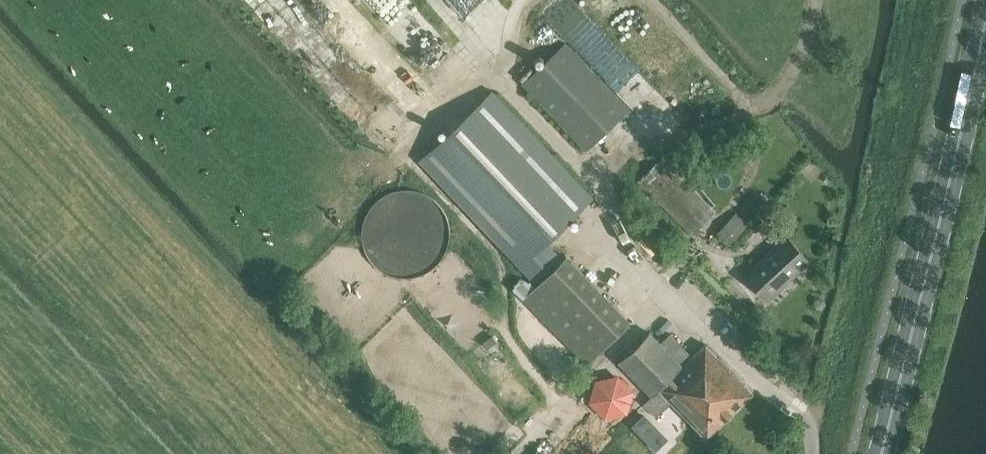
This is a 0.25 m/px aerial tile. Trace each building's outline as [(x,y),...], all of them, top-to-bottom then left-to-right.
[(307,21),(289,0),(271,0),(262,8),(288,38),(307,21)] [(523,84),(586,149),(628,109),(565,44),(523,84)] [(420,161),(533,281),(560,256),(546,242),(593,198),(493,92),(420,161)] [(639,179),(695,238),(701,232),(698,229),(716,212),(663,156),(639,179)] [(453,244),(454,234),(454,226),(451,217),(447,209),(441,201),(434,195),(426,191),(419,188),(410,187),(401,187),(391,190),(384,193),(375,200),(368,208),(364,216),(361,224),(360,233),(361,242),(363,252),(368,261),(374,268),(381,273),(388,277),(395,280),(404,281),(413,281),(423,279),(431,275),(439,269),(446,261),(450,253),(453,244)] [(730,243),(751,222),(739,210),(718,232),(730,243)] [(746,274),(769,298),(809,260),(787,236),(746,274)] [(523,299),(587,365),(631,322),(566,256),(523,299)] [(670,334),(660,343),(650,333),(620,362),(653,396),(645,404),(657,417),(672,402),(707,437),(752,393),(705,344),(683,366),(679,363),(689,353),(670,334)] [(602,420),(636,411),(625,369),(590,379),(602,420)] [(647,411),(633,424),(659,453),(674,440),(647,411)]
